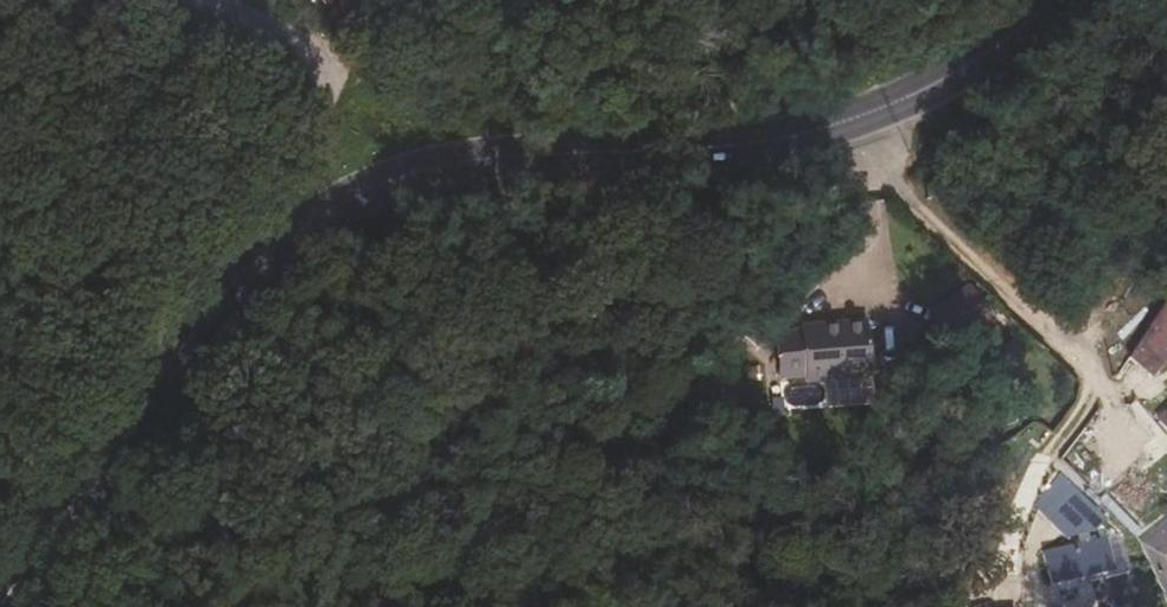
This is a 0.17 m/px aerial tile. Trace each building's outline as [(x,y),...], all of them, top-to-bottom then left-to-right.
[(821,375),(863,373),(885,372),(885,370),(881,313),(817,318),(816,323),(799,323),(801,371),(820,372),(821,375)] [(1147,371),(1166,383),(1166,341),(1147,371)] [(885,372),(863,373),(864,392),(884,390),(885,372)] [(1097,469),(1067,495),(1098,531),(1111,529),(1113,540),(1075,544),(1079,576),(1145,567),(1142,536),(1126,538),(1124,529),(1140,516),(1097,469)]
